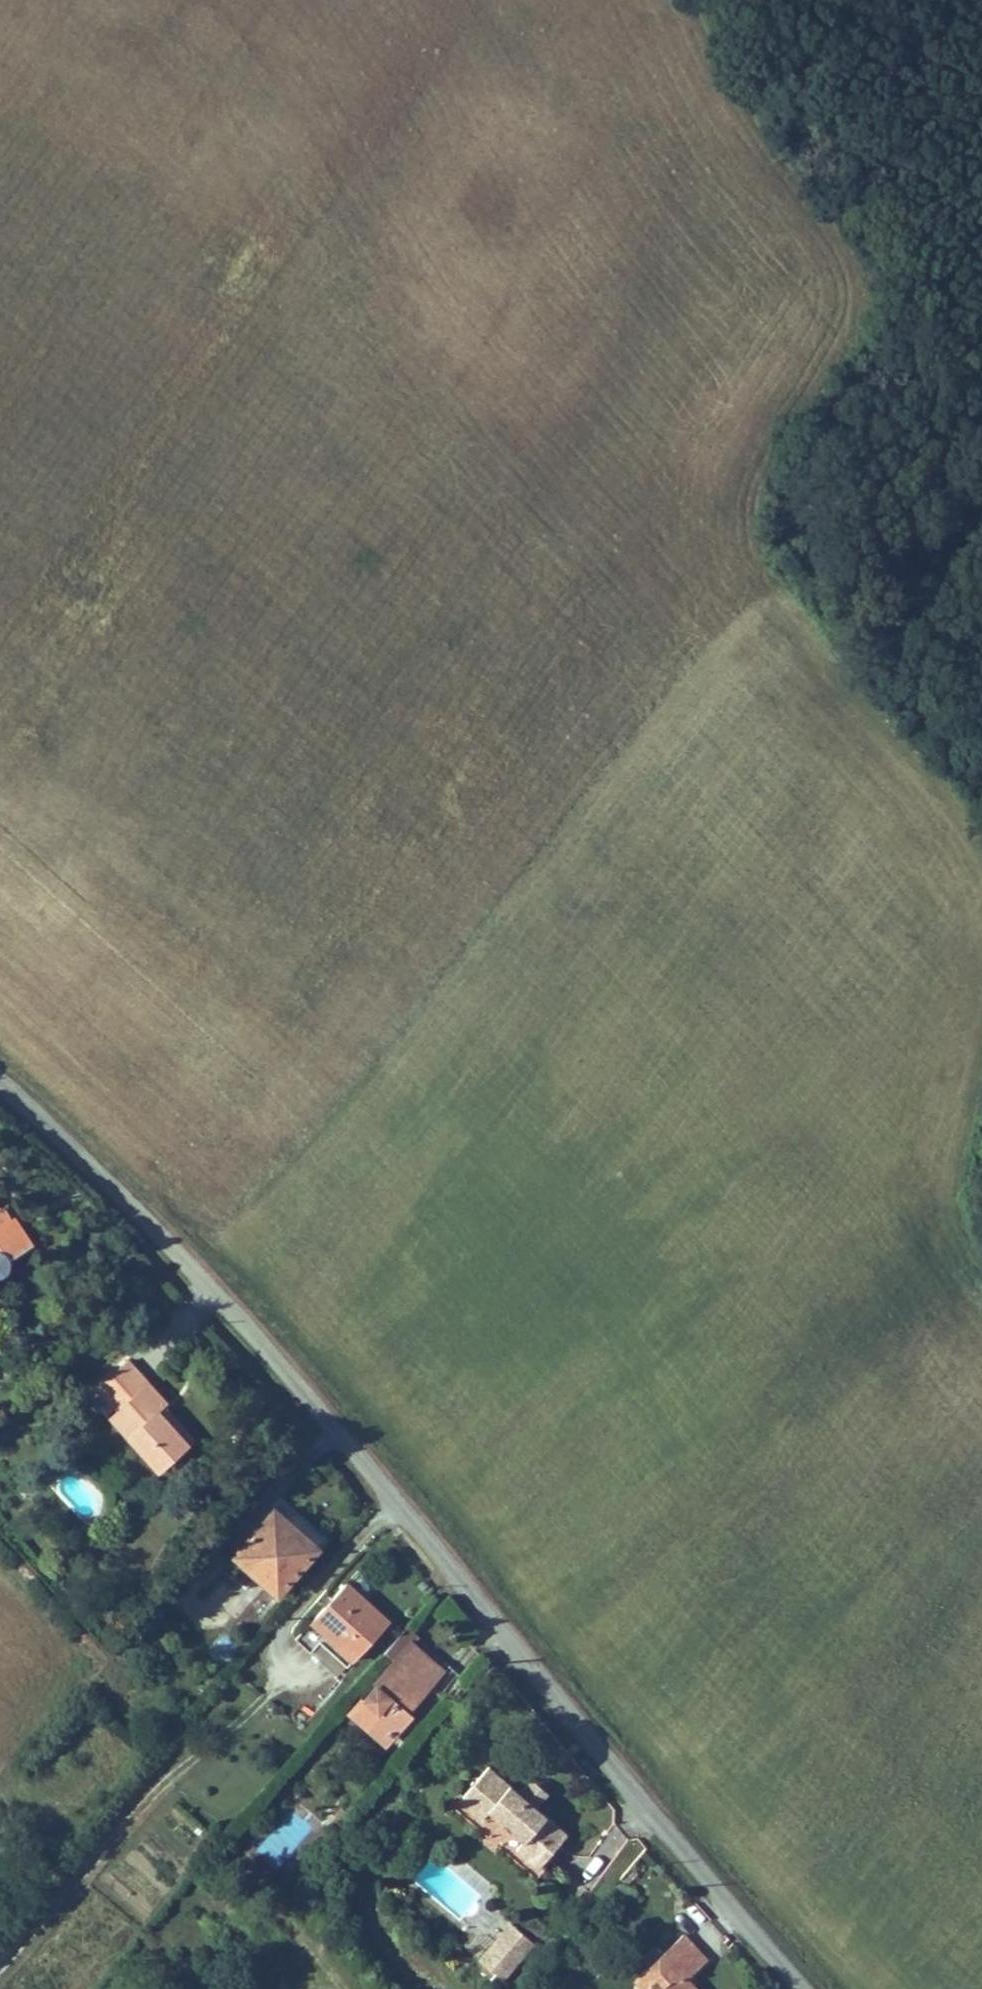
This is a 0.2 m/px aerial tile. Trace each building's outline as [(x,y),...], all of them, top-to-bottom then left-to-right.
[(11,1266),(36,1249),(8,1209),(2,1212),(0,1211),(0,1287),(1,1287),(4,1286),(8,1283),(10,1280),(12,1276),(12,1273),(12,1269),(11,1266)] [(160,1416),(167,1410),(170,1408),(129,1364),(101,1390),(124,1414),(113,1423),(162,1474),(190,1448),(177,1434),(160,1416)] [(183,1428),(167,1410),(160,1416),(177,1434),(183,1428)] [(322,1553),(275,1512),(230,1561),(277,1603),(322,1553)] [(347,1587),(311,1626),(354,1665),(390,1626),(347,1587)] [(410,1632),(388,1658),(397,1666),(350,1721),(388,1753),(416,1721),(411,1717),(447,1675),(415,1648),(421,1641),(410,1632)] [(543,1803),(524,1787),(518,1794),(488,1768),(453,1808),(474,1827),(479,1821),(519,1856),(513,1862),(534,1880),(570,1839),(537,1810),(543,1803)] [(549,1796),(530,1780),(524,1787),(543,1803),(549,1796)] [(530,1943),(509,1925),(496,1939),(518,1958),(530,1943)] [(688,1985),(711,1963),(685,1936),(631,1987),(633,1988),(692,1988),(688,1985)]
